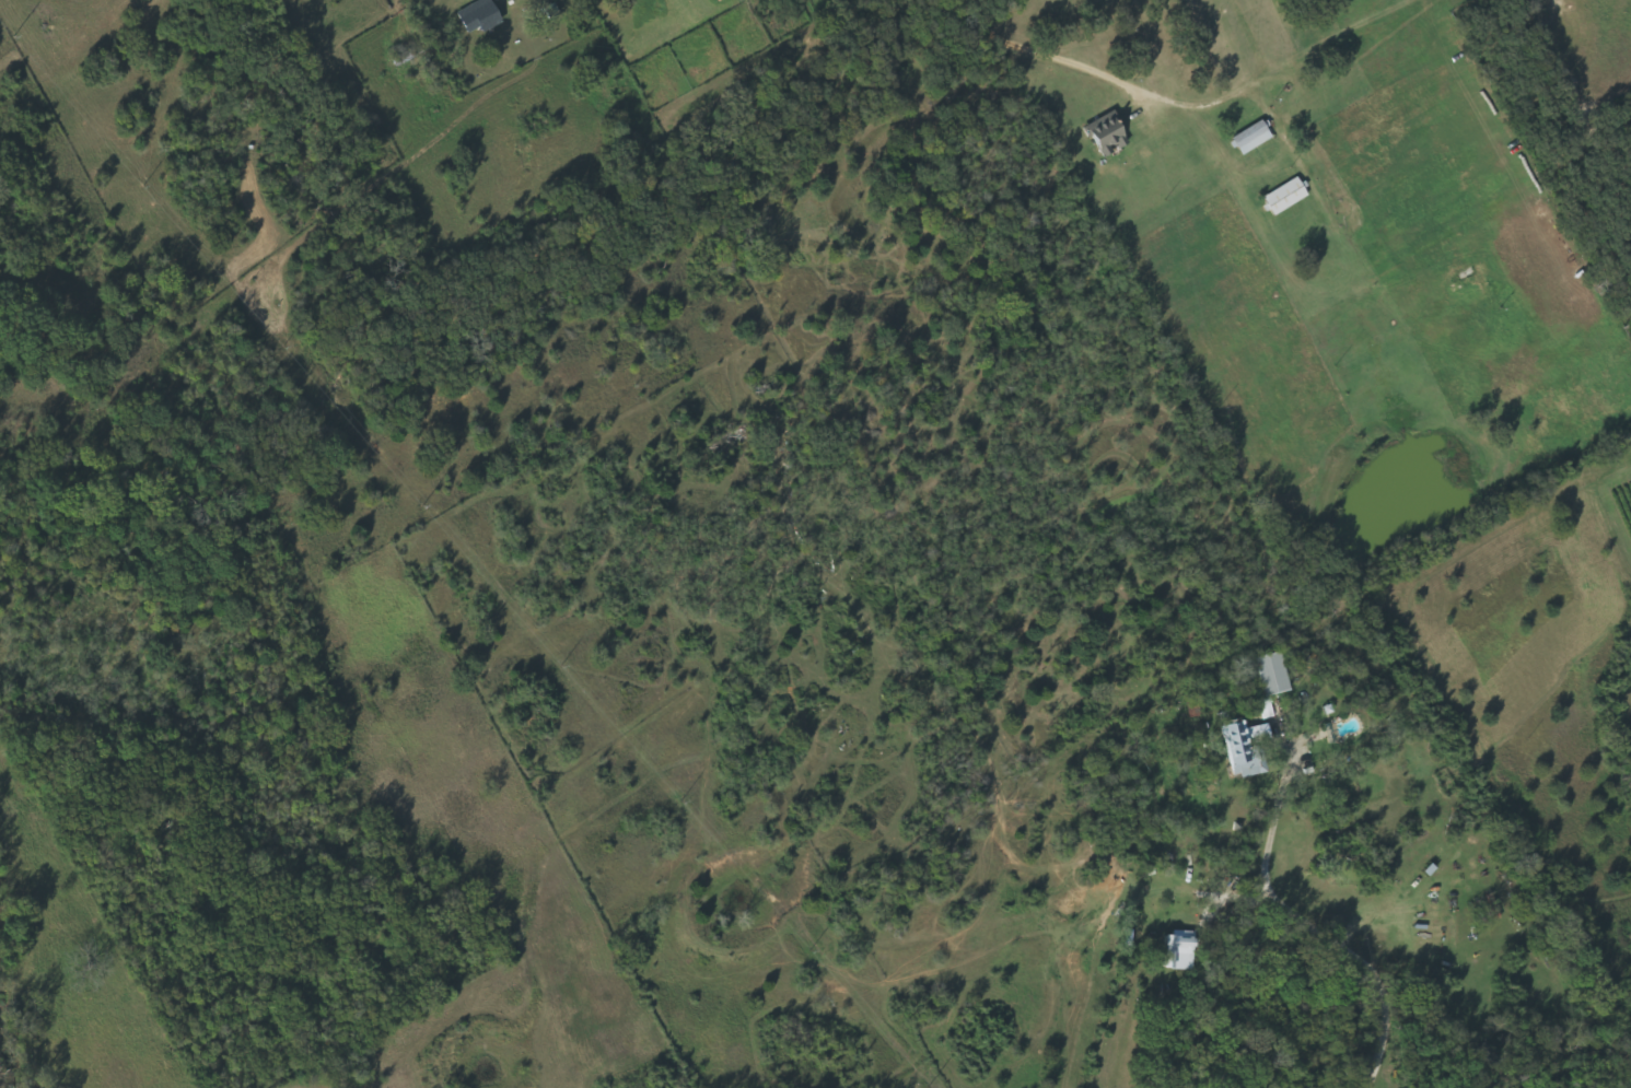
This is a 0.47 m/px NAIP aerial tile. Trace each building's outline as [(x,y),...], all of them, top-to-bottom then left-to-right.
[(472,38),(506,22),(496,1),(462,18),(472,38)] [(1087,139),(1100,160),(1126,143),(1106,113),(1083,127),(1089,137),(1087,139)] [(1239,157),(1270,139),(1259,121),(1228,139),(1239,157)] [(1271,217),(1308,197),(1297,178),(1260,198),(1271,217)] [(1261,698),(1288,692),(1279,653),(1253,658),(1261,698)] [(1277,717),(1271,696),(1259,700),(1264,720),(1277,717)] [(1265,725),(1240,730),(1238,722),(1217,726),(1228,781),(1266,773),(1260,744),(1269,742),(1265,725)] [(1133,947),(1133,931),(1121,931),(1121,947),(1133,947)] [(1189,932),(1168,932),(1168,937),(1158,937),(1157,970),(1188,971),(1189,932)]
